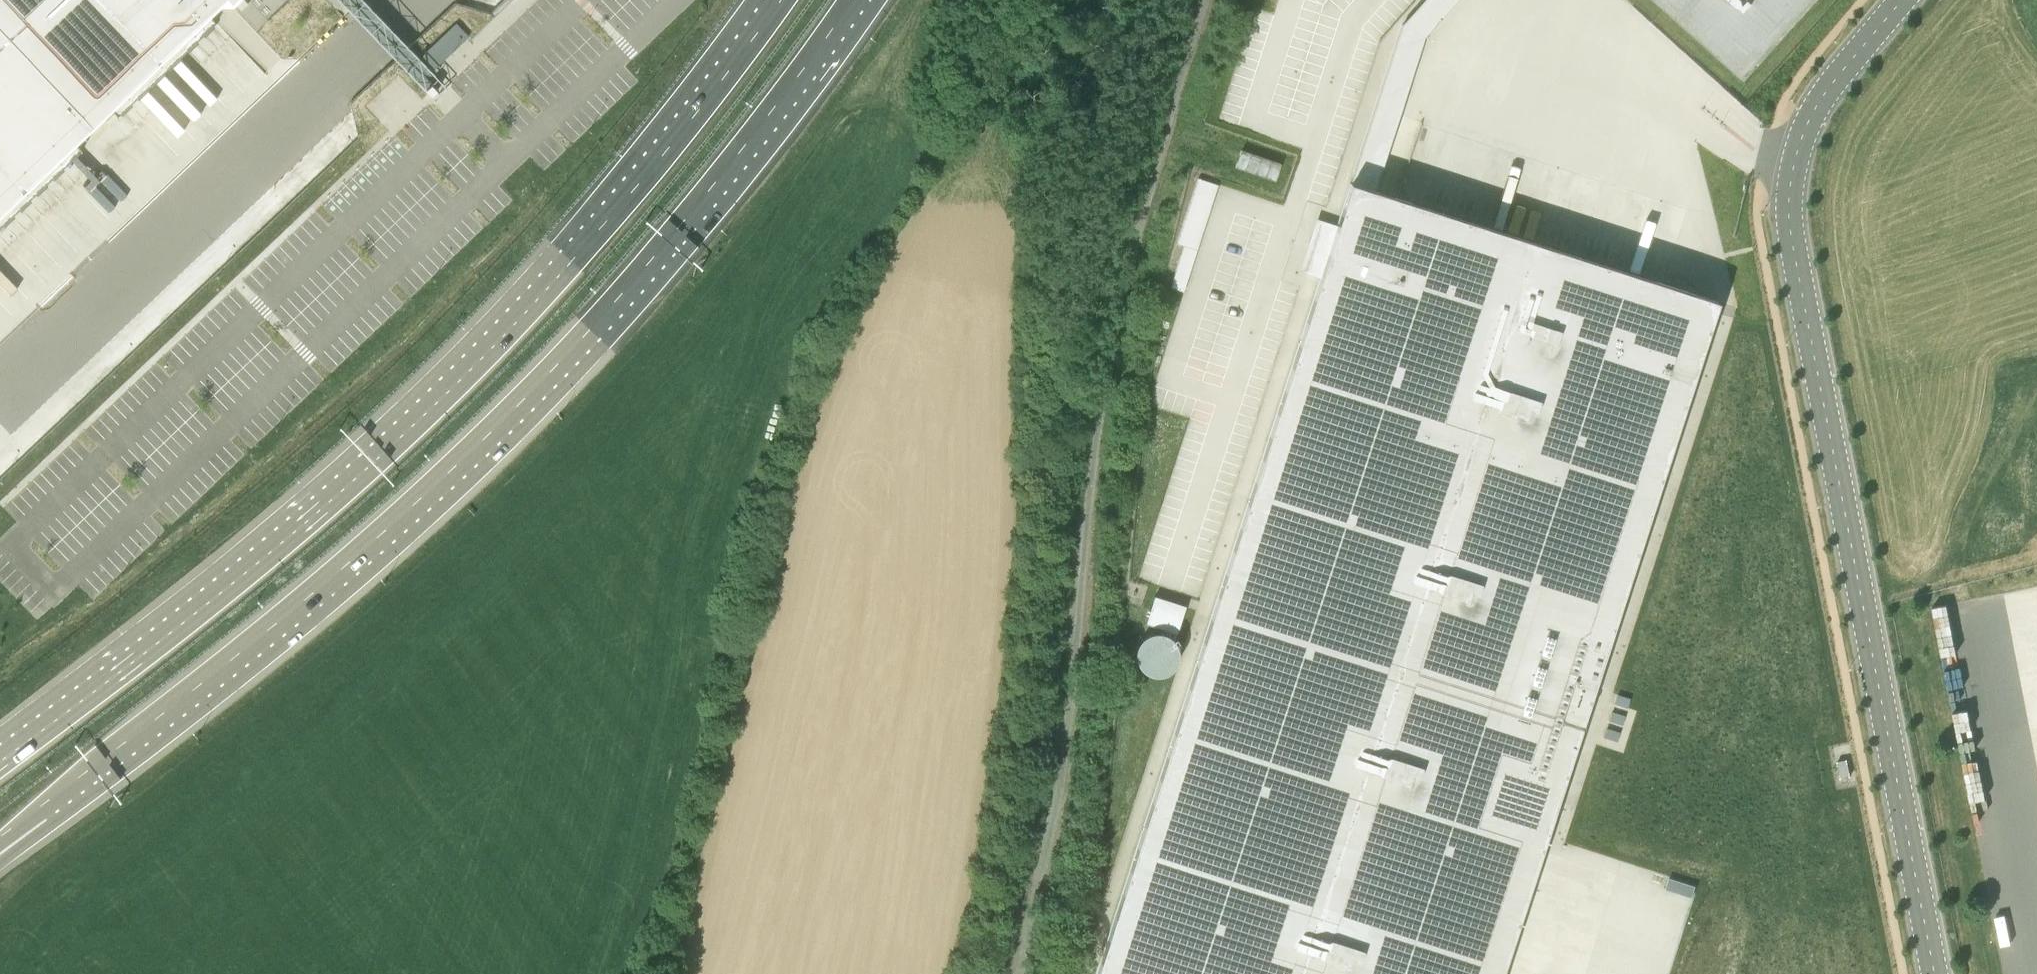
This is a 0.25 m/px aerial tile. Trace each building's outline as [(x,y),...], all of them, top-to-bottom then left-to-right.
[(70,100),(175,0),(0,0),(0,26),(70,100)] [(1317,236),(1314,236),(1312,236),(1310,238),(1310,241),(1310,243),(1311,245),(1313,246),(1306,270),(1321,275),(1320,277),(1097,970),(1096,973),(1501,973),(1718,301),(1375,190),(1382,169),(1425,37),(1458,0),(1424,0),(1402,25),(1351,183),(1350,183),(1337,225),(1336,227),(1321,222),(1317,236)] [(1813,0),(1659,0),(1744,76),(1813,0)] [(426,50),(438,65),(475,33),(462,19),(426,50)] [(70,100),(0,26),(0,167),(70,100)] [(438,90),(432,84),(427,90),(430,92),(432,96),(438,90)] [(1281,164),(1241,151),(1235,167),(1275,181),(1281,164)] [(1212,214),(1222,180),(1204,175),(1194,209),(1212,214)] [(1183,264),(1175,285),(1185,288),(1192,267),(1183,264)] [(1146,623),(1177,633),(1186,606),(1155,596),(1146,623)]
